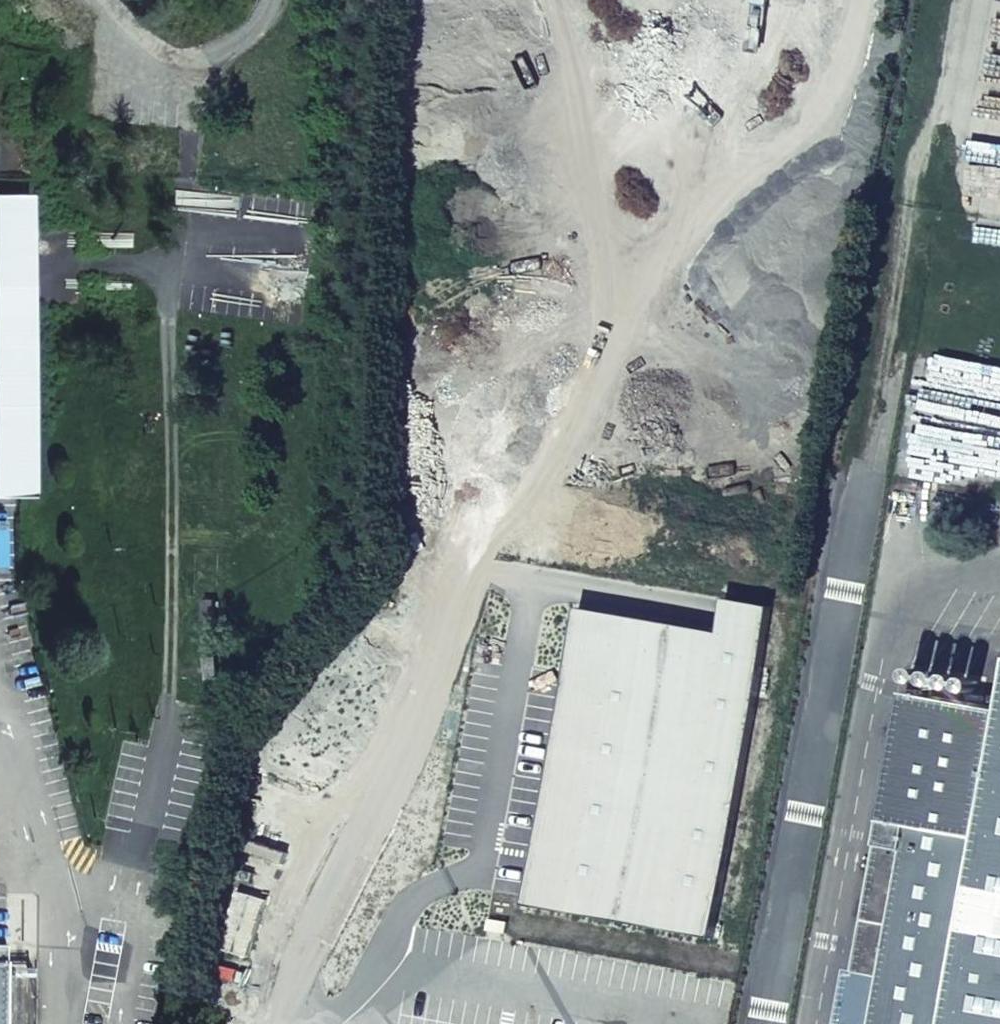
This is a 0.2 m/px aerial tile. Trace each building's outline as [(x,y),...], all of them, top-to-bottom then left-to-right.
[(33,497),(30,194),(0,194),(0,496),(33,497)] [(528,897),(527,906),(719,939),(777,609),(731,601),(725,634),(578,608),(564,689),(554,688),(541,759),(552,761),(549,779),(538,778),(527,844),(537,846),(533,872),(522,870),(517,895),(528,897)] [(203,659),(205,682),(216,680),(214,658),(203,659)] [(999,722),(999,710),(906,693),(851,996),(878,1001),(873,1023),(945,1023),(999,722)] [(948,1023),(999,1023),(999,733),(948,1023)]
